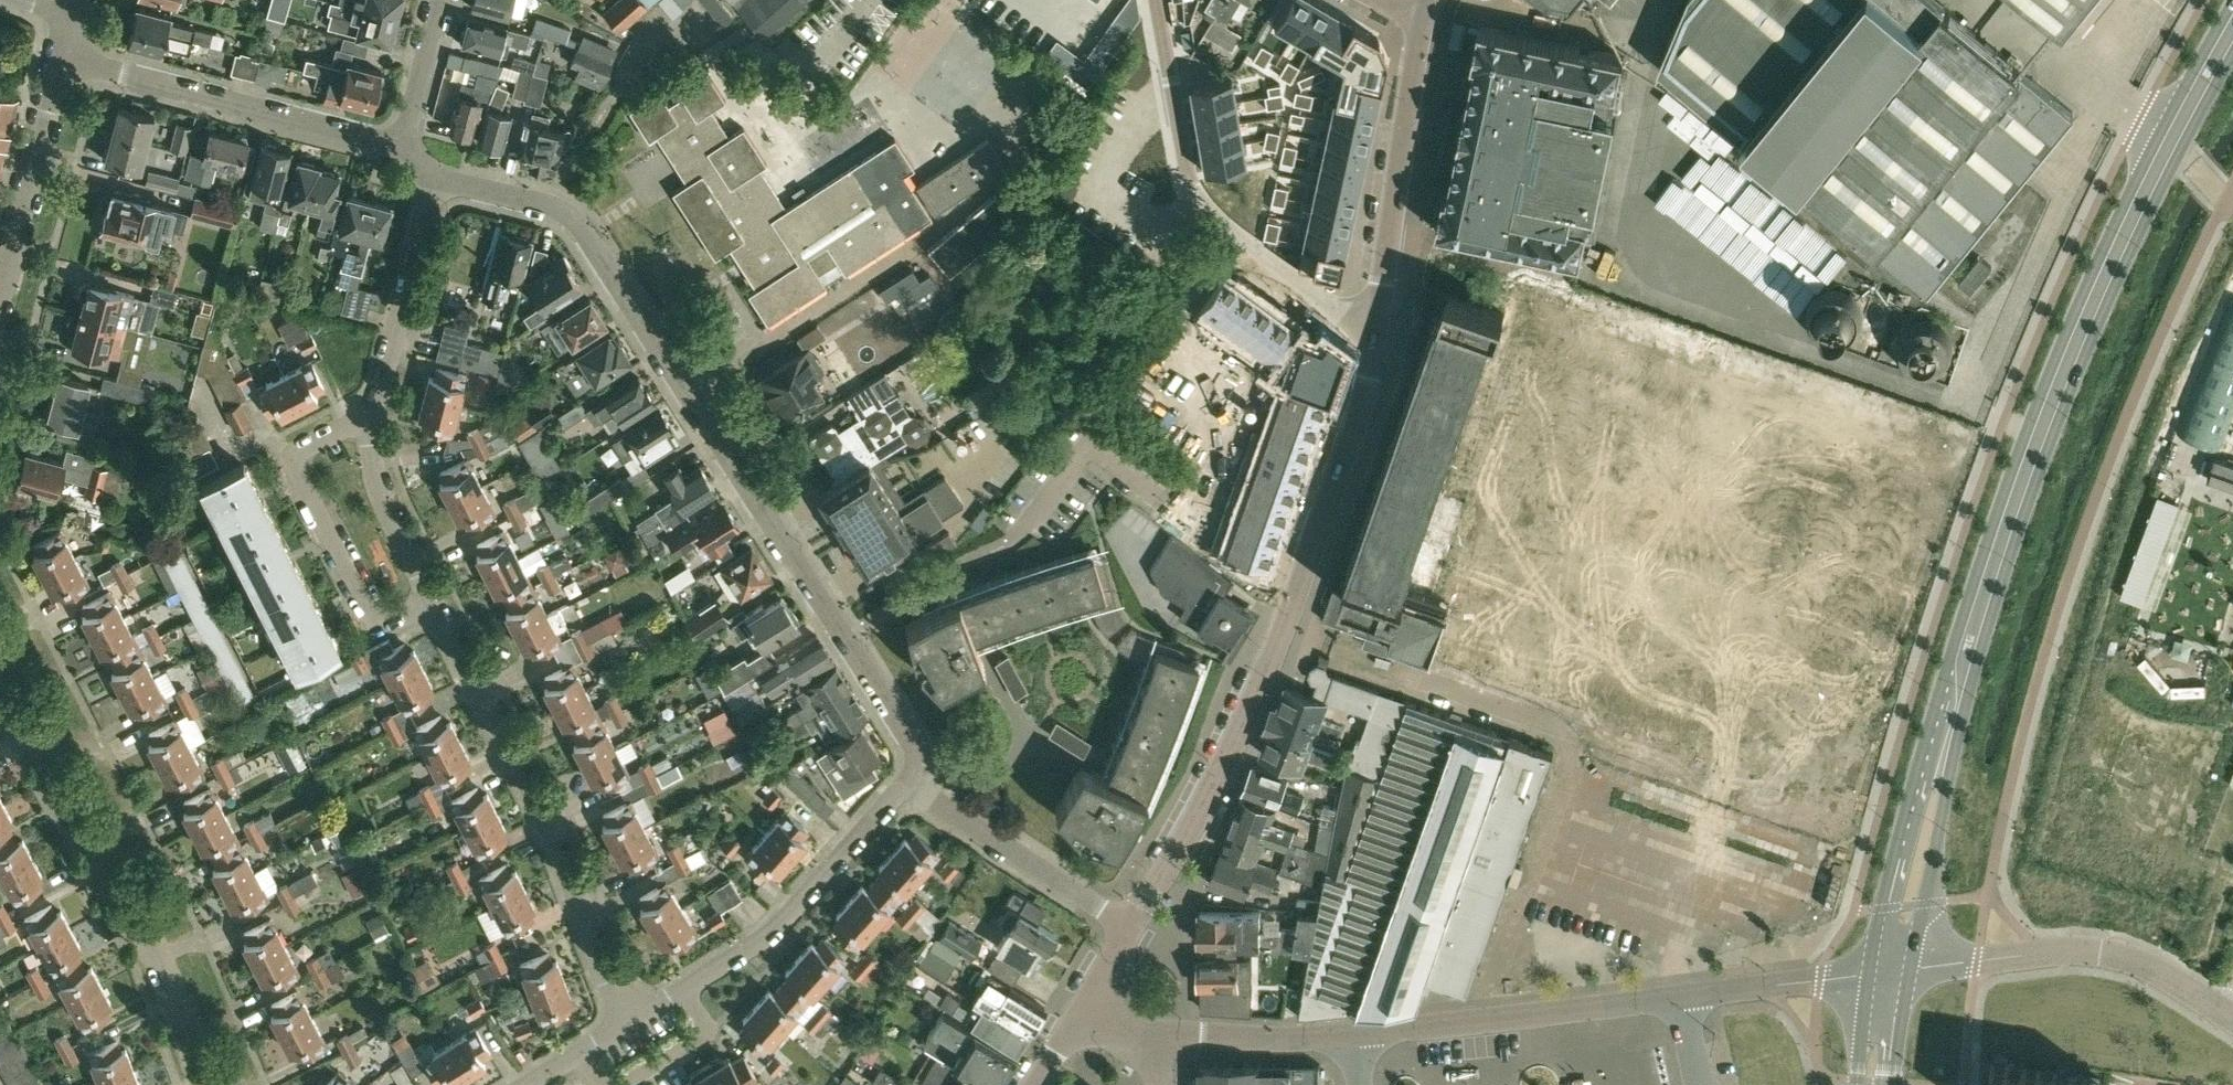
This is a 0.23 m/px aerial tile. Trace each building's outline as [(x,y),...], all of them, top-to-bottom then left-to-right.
[(396,18),(339,3),(326,0),(323,0),(320,10),(336,14),(350,18),(347,31),(358,33),(358,34),(389,42),(390,40),(393,41),(397,28),(393,27),(396,18)] [(339,3),(396,18),(398,9),(401,10),(404,0),(340,0),(339,3)] [(472,6),(508,16),(512,0),(473,0),(472,6)] [(647,5),(642,0),(613,0),(602,11),(618,30),(647,5)] [(719,0),(702,0),(723,25),(733,16),(719,0)] [(734,0),(729,4),(756,35),(797,0),(734,0)] [(1139,15),(1136,0),(1127,0),(1114,19),(1128,29),(1139,15)] [(1224,0),(1210,0),(1205,7),(1216,14),(1224,0)] [(1227,20),(1238,0),(1224,0),(1216,14),(1227,20)] [(1273,24),(1292,35),(1312,0),(1287,0),(1273,24)] [(1292,35),(1311,46),(1332,9),(1315,0),(1312,0),(1292,35)] [(1665,68),(1755,142),(1741,159),(1783,193),(1782,193),(1866,262),(1869,259),(1902,286),(1905,282),(1922,296),(2074,112),(1938,0),(1688,0),(1665,68)] [(2064,20),(2077,4),(2080,6),(2085,0),(2040,0),(2064,20)] [(285,18),(287,9),(269,5),(266,13),(285,18)] [(129,23),(193,39),(210,44),(214,32),(170,20),(171,15),(137,6),(136,12),(132,11),(129,23)] [(1332,9),(1311,46),(1331,57),(1352,21),(1332,9)] [(1227,27),(1227,20),(1216,14),(1203,34),(1219,43),(1227,27)] [(527,46),(531,32),(524,30),(491,21),(469,16),(466,28),(462,30),(460,37),(463,42),(462,43),(484,49),(498,53),(503,54),(507,41),(516,43),(512,55),(534,61),(534,58),(537,48),(527,46)] [(529,31),(563,41),(567,27),(534,17),(529,31)] [(1352,21),(1331,57),(1341,63),(1382,46),(1377,36),(1352,21)] [(190,52),(193,39),(129,23),(126,35),(130,36),(128,42),(161,50),(163,45),(190,52)] [(1437,229),(1458,234),(1582,260),(1593,204),(1596,204),(1615,114),(1612,114),(1624,57),(1480,26),(1474,51),(1472,61),(1476,62),(1464,118),(1463,118),(1459,138),(1460,138),(1448,194),(1444,194),(1437,229)] [(1180,30),(1183,45),(1190,43),(1188,29),(1180,30)] [(353,50),(352,51),(366,54),(369,41),(344,35),(341,47),(353,50)] [(576,48),(611,62),(616,50),(581,36),(579,42),(576,48)] [(566,37),(564,43),(576,48),(579,42),(566,37)] [(1261,44),(1257,52),(1268,58),(1272,51),(1261,44)] [(353,50),(341,47),(337,46),(332,63),(307,56),(303,69),(317,73),(317,72),(381,89),(384,77),(380,76),(382,70),(350,61),(352,51),(353,50)] [(1341,63),(1339,75),(1380,84),(1386,56),(1382,46),(1341,63)] [(611,62),(576,48),(574,47),(568,64),(576,67),(571,79),(600,91),(611,62)] [(254,78),(259,59),(234,52),(230,71),(254,78)] [(1257,52),(1252,59),(1264,66),(1268,58),(1257,52)] [(482,58),(463,54),(459,68),(496,78),(502,64),(482,58)] [(531,72),(534,61),(512,55),(510,66),(518,68),(531,72)] [(533,73),(525,101),(538,105),(549,62),(534,58),(534,61),(531,72),(533,73)] [(259,59),(254,78),(254,80),(269,84),(270,79),(281,82),(286,65),(259,59)] [(1287,60),(1283,67),(1294,74),(1299,66),(1287,60)] [(1283,67),(1279,74),(1290,81),(1294,74),(1283,67)] [(533,73),(531,72),(518,68),(511,95),(522,98),(521,100),(525,101),(533,73)] [(1321,68),(1309,73),(1313,81),(1324,76),(1321,68)] [(742,125),(728,135),(710,108),(725,98),(706,70),(677,88),(682,95),(668,104),(659,90),(630,108),(649,138),(656,133),(687,181),(673,191),(715,256),(730,246),(756,287),(749,292),(768,322),(826,284),(818,273),(838,260),(845,271),(931,215),(912,185),(912,186),(903,173),(914,166),(894,136),(876,148),(876,149),(807,194),(802,187),(794,192),(798,199),(785,208),(759,166),(766,162),(742,125)] [(317,72),(317,73),(314,84),(326,88),(323,99),(339,103),(340,97),(372,106),(374,100),(378,101),(381,89),(317,72)] [(1309,73),(1297,78),(1301,86),(1313,81),(1309,73)] [(1339,75),(1334,98),(1375,107),(1380,84),(1339,75)] [(1231,78),(1189,85),(1193,107),(1234,100),(1231,78)] [(450,128),(473,134),(481,101),(484,102),(489,90),(462,83),(459,94),(458,94),(450,128)] [(1280,83),(1267,85),(1269,94),(1273,93),(1282,92),(1280,83)] [(502,147),(507,125),(510,113),(498,110),(508,87),(496,84),(487,105),(484,119),(478,140),(489,143),(491,147),(497,148),(500,146),(502,147)] [(1295,90),(1293,103),(1301,105),(1304,92),(1295,90)] [(0,92),(0,121),(11,124),(18,97),(0,92)] [(1282,92),(1273,93),(1275,106),(1284,105),(1282,92)] [(1304,92),(1301,105),(1309,106),(1312,94),(1304,92)] [(1269,94),(1265,95),(1267,108),(1275,106),(1273,93),(1269,94)] [(1334,98),(1329,119),(1370,128),(1375,107),(1334,98)] [(1234,100),(1193,107),(1197,128),(1238,121),(1234,100)] [(154,116),(141,112),(119,106),(113,130),(148,140),(154,116)] [(1291,111),(1289,119),(1302,122),(1304,113),(1291,111)] [(561,132),(546,129),(549,116),(532,112),(526,138),(520,161),(554,169),(559,146),(564,148),(573,133),(568,128),(561,132)] [(1329,119),(1325,140),(1366,149),(1370,128),(1329,119)] [(11,124),(0,121),(0,150),(3,151),(11,124)] [(193,126),(177,121),(170,148),(186,152),(193,126)] [(1238,121),(1197,128),(1200,149),(1241,142),(1238,121)] [(1267,129),(1265,138),(1278,140),(1279,132),(1267,129)] [(141,168),(148,140),(113,130),(105,159),(141,168)] [(191,152),(185,176),(211,183),(217,161),(241,167),(249,169),(255,146),(247,144),(248,140),(247,140),(246,135),(237,132),(234,136),(210,130),(204,152),(203,155),(191,152)] [(987,138),(916,185),(934,213),(1005,165),(987,138)] [(1265,138),(1263,146),(1276,149),(1278,140),(1265,138)] [(1325,140),(1320,160),(1361,169),(1366,149),(1325,140)] [(1241,142),(1200,149),(1204,171),(1245,164),(1241,142)] [(282,188),(286,173),(291,151),(262,144),(256,165),(252,181),(253,182),(249,195),(266,199),(264,208),(280,212),(285,194),(287,189),(282,188)] [(1284,144),(1282,152),(1295,155),(1296,147),(1284,144)] [(1282,152),(1280,160),(1293,163),(1295,155),(1282,152)] [(310,201),(320,169),(318,168),(319,165),(298,159),(293,181),(289,195),(285,194),(280,212),(277,221),(288,224),(295,198),(310,201)] [(1320,160),(1316,181),(1356,190),(1361,169),(1320,160)] [(177,190),(180,179),(181,175),(151,167),(147,182),(177,190)] [(328,236),(334,215),(339,193),(334,192),(339,174),(320,169),(310,201),(309,204),(322,208),(315,233),(328,236)] [(194,182),(180,179),(177,190),(191,194),(194,182)] [(1316,181),(1311,202),(1352,211),(1356,190),(1316,181)] [(1275,185),(1273,193),(1286,196),(1287,188),(1275,185)] [(102,225),(101,232),(118,237),(120,232),(139,237),(137,241),(155,246),(161,224),(182,230),(187,212),(133,198),(134,194),(114,188),(109,208),(107,208),(106,210),(102,209),(98,224),(102,225)] [(1016,219),(995,193),(928,249),(949,275),(1016,219)] [(1273,193),(1271,202),(1284,205),(1286,196),(1273,193)] [(237,223),(241,207),(194,194),(190,211),(237,223)] [(347,285),(351,270),(369,201),(348,195),(339,229),(351,231),(337,282),(347,285)] [(371,237),(382,240),(391,206),(369,201),(351,270),(362,273),(371,237)] [(1311,202),(1306,223),(1347,232),(1352,211),(1311,202)] [(261,217),(259,226),(275,230),(277,221),(280,212),(264,208),(261,217)] [(1267,220),(1265,229),(1278,231),(1280,223),(1267,220)] [(1306,223),(1302,243),(1343,252),(1347,232),(1306,223)] [(1265,229),(1263,237),(1276,240),(1278,231),(1265,229)] [(522,276),(531,241),(528,241),(529,238),(517,235),(516,238),(502,234),(486,296),(499,300),(503,285),(519,289),(522,276)] [(1302,243),(1297,265),(1338,274),(1343,252),(1302,243)] [(318,257),(327,260),(330,247),(321,244),(318,257)] [(564,255),(552,263),(546,254),(547,250),(535,247),(529,270),(536,276),(527,282),(538,299),(536,307),(524,315),(530,325),(548,314),(561,306),(557,300),(581,285),(570,269),(572,267),(564,255)] [(1992,265),(1980,255),(1958,281),(1971,291),(1992,265)] [(1223,273),(1198,307),(1216,320),(1241,286),(1223,273)] [(2221,275),(2160,419),(2212,441),(2232,393),(2232,280),(2221,275)] [(283,283),(262,277),(261,280),(257,295),(266,297),(269,298),(279,301),(280,293),(283,283)] [(1475,277),(1471,288),(1486,293),(1490,282),(1475,277)] [(80,311),(79,313),(126,326),(125,327),(151,333),(160,302),(89,283),(84,283),(79,286),(78,292),(80,297),(84,300),(81,311),(80,311)] [(173,305),(177,290),(154,284),(150,299),(173,305)] [(360,289),(348,286),(341,311),(366,318),(369,305),(357,302),(360,289)] [(1241,286),(1216,320),(1233,333),(1258,299),(1241,286)] [(1839,345),(1849,341),(1856,335),(1862,326),(1863,317),(1862,308),(1858,300),(1852,293),(1844,289),(1835,287),(1826,288),(1818,292),(1811,298),(1807,306),(1805,316),(1807,326),(1812,335),(1820,341),(1829,345),(1839,345)] [(360,289),(357,302),(369,305),(379,307),(382,295),(360,289)] [(1325,614),(1323,619),(1340,625),(1366,634),(1388,642),(1390,642),(1390,641),(1434,657),(1450,612),(1400,594),(1399,594),(1492,327),(1501,330),(1506,313),(1505,313),(1449,293),(1447,298),(1443,311),(1444,312),(1443,315),(1438,313),(1368,514),(1362,531),(1361,532),(1351,561),(1351,562),(1348,571),(1352,573),(1351,576),(1349,576),(1344,592),(1334,589),(1325,614)] [(551,336),(558,331),(563,328),(572,343),(606,321),(590,297),(569,311),(568,309),(552,319),(548,314),(530,325),(533,330),(526,335),(534,348),(551,337),(551,336)] [(1258,299),(1233,333),(1250,345),(1275,311),(1258,299)] [(262,303),(253,308),(259,320),(262,319),(273,313),(267,301),(262,303)] [(965,315),(954,304),(938,320),(948,331),(965,315)] [(1275,311),(1250,345),(1268,358),(1293,324),(1275,311)] [(209,315),(197,312),(192,332),(204,335),(209,315)] [(121,344),(125,327),(126,326),(79,313),(79,316),(80,316),(73,345),(73,350),(76,354),(82,356),(87,354),(90,349),(122,357),(116,378),(139,384),(143,369),(127,365),(131,346),(121,344)] [(211,321),(198,369),(212,372),(221,341),(211,321)] [(466,341),(469,328),(445,322),(436,358),(498,374),(504,351),(466,341)] [(1301,336),(1293,359),(1335,373),(1343,350),(1314,329),(1310,339),(1301,336)] [(565,377),(577,369),(586,384),(628,358),(626,355),(627,352),(623,346),(619,345),(611,333),(590,346),(588,343),(556,364),(565,377)] [(311,334),(299,340),(304,350),(316,345),(311,334)] [(221,341),(212,372),(218,383),(237,374),(235,370),(221,341)] [(1180,353),(1188,359),(1196,348),(1188,343),(1180,353)] [(1203,353),(1196,348),(1188,359),(1195,364),(1203,353)] [(773,371),(756,382),(768,402),(772,399),(783,416),(802,404),(819,393),(809,378),(820,371),(806,350),(792,359),(773,371)] [(1293,359),(1286,380),(1327,394),(1335,373),(1293,359)] [(314,391),(323,387),(310,360),(284,374),(300,405),(317,397),(314,391)] [(235,370),(237,374),(241,381),(255,375),(249,363),(235,370)] [(458,404),(463,385),(465,375),(437,368),(434,377),(429,376),(424,395),(458,404)] [(1230,373),(1223,368),(1215,378),(1222,384),(1230,373)] [(488,392),(491,376),(478,373),(474,389),(488,392)] [(997,373),(962,397),(974,414),(1009,390),(997,373)] [(1230,373),(1222,384),(1229,389),(1237,378),(1230,373)] [(237,374),(218,383),(223,394),(243,385),(241,381),(237,374)] [(283,414),(300,405),(284,374),(258,387),(271,414),(280,408),(283,414)] [(613,427),(624,421),(655,401),(653,397),(653,394),(650,389),(647,388),(645,385),(644,385),(638,375),(586,409),(594,422),(605,415),(613,427)] [(103,412),(82,406),(88,383),(60,376),(53,403),(49,402),(45,416),(49,417),(48,420),(61,424),(58,434),(94,444),(103,412)] [(160,390),(105,376),(102,389),(157,403),(160,390)] [(1286,380),(1279,401),(1318,415),(1325,395),(1327,395),(1327,394),(1286,380)] [(927,437),(930,425),(924,417),(912,414),(904,418),(890,396),(883,401),(870,381),(846,396),(859,416),(851,421),(837,430),(832,422),(809,437),(833,475),(838,471),(843,479),(884,453),(885,454),(906,440),(919,442),(927,437)] [(1248,386),(1241,381),(1233,391),(1240,397),(1248,386)] [(243,385),(223,394),(229,405),(240,400),(248,396),(243,385)] [(424,395),(419,414),(424,415),(422,425),(450,432),(458,404),(424,395)] [(529,410),(539,426),(558,414),(547,398),(529,410)] [(1240,404),(1233,399),(1225,410),(1232,415),(1240,404)] [(251,423),(241,403),(240,400),(229,405),(226,407),(237,430),(251,423)] [(1279,401),(1271,422),(1311,436),(1318,415),(1279,401)] [(613,440),(632,469),(679,439),(671,427),(672,427),(660,409),(613,440)] [(1224,426),(1232,415),(1225,410),(1217,420),(1224,426)] [(528,411),(511,422),(521,437),(538,425),(528,411)] [(1242,412),(1239,421),(1251,425),(1254,417),(1242,412)] [(172,428),(177,437),(198,424),(194,416),(181,413),(172,428)] [(501,417),(480,427),(486,439),(502,431),(507,429),(501,417)] [(1271,422),(1264,444),(1303,458),(1311,436),(1271,422)] [(182,449),(205,437),(198,424),(177,437),(182,449)] [(563,464),(539,426),(518,440),(540,479),(563,464)] [(480,427),(470,432),(473,437),(476,444),(486,439),(480,427)] [(182,449),(188,460),(210,448),(205,437),(182,449)] [(486,439),(476,444),(481,453),(482,456),(492,451),(486,439)] [(1230,446),(1217,441),(1214,450),(1227,454),(1230,446)] [(1264,444),(1256,465),(1296,479),(1303,458),(1264,444)] [(59,474),(73,478),(89,483),(87,492),(100,496),(109,465),(95,461),(97,453),(67,445),(63,460),(48,456),(27,451),(23,465),(21,464),(17,470),(18,477),(20,478),(19,481),(40,487),(54,491),(59,474)] [(173,484),(217,463),(210,448),(188,460),(172,468),(169,476),(173,484)] [(840,526),(846,535),(846,536),(866,568),(916,536),(916,535),(941,519),(962,506),(944,478),(924,491),(922,489),(904,501),(877,458),(885,454),(884,453),(843,479),(838,471),(833,475),(832,475),(837,483),(819,494),(828,507),(840,526)] [(480,485),(471,467),(466,458),(440,472),(445,481),(439,483),(448,501),(480,485)] [(2215,458),(2208,480),(2232,489),(2232,464),(2215,458)] [(1207,471),(1219,476),(1222,467),(1210,463),(1207,471)] [(219,515),(260,495),(244,464),(208,482),(214,494),(209,496),(219,515)] [(689,517),(684,509),(715,490),(700,465),(685,474),(679,465),(664,475),(670,484),(676,494),(636,520),(648,543),(665,532),(689,517)] [(1256,465),(1249,486),(1288,500),(1296,479),(1256,465)] [(124,471),(109,467),(103,490),(117,494),(124,471)] [(1216,484),(1219,476),(1207,471),(1204,480),(1216,484)] [(584,496),(559,511),(568,526),(629,487),(621,475),(586,499),(584,496)] [(448,501),(457,518),(462,516),(467,524),(493,511),(480,485),(448,501)] [(1249,486),(1241,507),(1281,521),(1288,500),(1249,486)] [(529,489),(517,496),(523,508),(534,502),(540,499),(535,488),(530,490),(529,489)] [(239,544),(276,526),(260,495),(219,515),(230,536),(234,534),(239,544)] [(538,502),(544,514),(557,507),(550,495),(538,502)] [(517,496),(505,502),(512,514),(523,508),(517,496)] [(2158,554),(2176,504),(2156,498),(2139,548),(2121,598),(2141,604),(2158,554)] [(1189,503),(1186,512),(1199,516),(1202,508),(1189,503)] [(705,558),(711,554),(728,543),(723,535),(738,525),(725,505),(699,521),(694,513),(689,517),(665,532),(676,549),(680,550),(695,541),(705,558)] [(980,529),(992,512),(983,505),(970,521),(980,529)] [(1241,507),(1234,529),(1273,543),(1281,521),(1241,507)] [(523,508),(512,514),(519,526),(530,520),(523,508)] [(1199,516),(1186,512),(1183,520),(1196,525),(1199,516)] [(251,578),(291,557),(276,526),(239,544),(245,555),(240,557),(251,578)] [(1234,529),(1226,551),(1265,565),(1273,543),(1234,529)] [(74,557),(60,530),(54,533),(35,544),(40,553),(34,556),(43,573),(74,557)] [(476,555),(485,573),(517,557),(503,531),(477,544),(482,553),(476,555)] [(924,546),(931,558),(955,543),(948,532),(924,546)] [(100,533),(97,546),(108,548),(112,535),(100,533)] [(1171,534),(1150,569),(1162,591),(1188,606),(1181,617),(1229,646),(1230,645),(1231,646),(1232,647),(1252,612),(1251,611),(1250,611),(1251,610),(1223,594),(1231,579),(1199,555),(1171,534)] [(624,545),(617,548),(622,557),(629,553),(624,545)] [(730,595),(741,597),(771,577),(752,547),(715,570),(730,595)] [(185,572),(194,568),(184,548),(175,552),(185,572)] [(907,627),(915,660),(940,687),(950,682),(975,668),(984,663),(974,638),(1006,626),(1038,615),(1071,604),(1089,598),(1092,607),(1092,610),(1094,614),(1096,619),(1099,624),(1102,628),(1105,633),(1107,635),(1126,619),(1123,616),(1121,612),(1119,607),(1117,603),(1116,600),(1101,549),(1074,557),(1058,562),(1024,573),(991,585),(958,597),(944,602),(925,613),(906,623),(907,627)] [(176,577),(185,572),(175,552),(166,557),(176,577)] [(911,555),(880,575),(886,586),(918,566),(911,555)] [(563,556),(547,564),(553,576),(569,568),(563,556)] [(52,590),(57,587),(62,595),(61,595),(61,596),(87,583),(74,557),(43,573),(52,590)] [(271,607),(307,588),(291,557),(251,578),(261,598),(265,596),(271,607)] [(505,599),(531,585),(517,557),(485,573),(494,590),(499,588),(505,599)] [(116,579),(128,573),(122,560),(110,566),(111,568),(116,579)] [(624,561),(612,568),(616,575),(628,569),(624,561)] [(547,564),(546,562),(536,567),(543,580),(553,576),(547,564)] [(667,580),(673,591),(698,575),(691,564),(667,580)] [(201,603),(209,599),(194,568),(185,572),(201,603)] [(192,608),(201,603),(185,572),(176,577),(192,608)] [(128,573),(116,579),(123,592),(135,586),(128,573)] [(553,576),(543,580),(550,594),(559,589),(553,576)] [(514,630),(546,614),(531,585),(505,599),(511,610),(506,612),(506,614),(514,630)] [(282,640),(323,619),(307,588),(271,607),(276,617),(272,619),(282,640)] [(122,617),(113,600),(109,591),(83,605),(87,613),(82,616),(91,634),(122,617)] [(687,617),(697,637),(731,615),(718,596),(687,617)] [(754,629),(764,645),(797,623),(795,621),(799,619),(790,606),(787,608),(780,598),(765,608),(762,604),(745,615),(733,623),(741,637),(754,629)] [(216,634),(225,630),(209,599),(201,603),(216,634)] [(207,639),(216,634),(201,603),(192,608),(207,639)] [(559,640),(554,631),(565,625),(557,608),(546,614),(514,630),(523,647),(529,644),(533,653),(559,640)] [(111,659),(137,646),(122,617),(91,634),(100,651),(105,648),(111,659)] [(184,624),(190,636),(201,631),(194,618),(184,624)] [(303,669),(319,660),(339,650),(323,619),(282,640),(292,660),(297,658),(303,669)] [(149,641),(161,635),(155,622),(143,628),(149,641)] [(1132,625),(1115,644),(1118,646),(1121,649),(1125,652),(1130,655),(1135,657),(1139,659),(1142,660),(1151,663),(1145,681),(1132,713),(1119,745),(1106,776),(1081,765),(1077,771),(1060,799),(1055,807),(1081,834),(1117,845),(1127,828),(1138,811),(1140,808),(1146,794),(1160,762),(1173,729),(1186,696),(1192,680),(1201,654),(1151,637),(1148,636),(1144,634),(1139,631),(1136,629),(1132,625)] [(579,629),(570,634),(576,647),(586,642),(581,632),(579,629)] [(232,665),(241,660),(225,630),(216,634),(232,665)] [(601,635),(586,642),(591,652),(617,640),(612,630),(601,635)] [(222,670),(232,665),(216,634),(207,639),(222,670)] [(798,682),(833,659),(817,634),(787,653),(786,651),(777,657),(748,674),(758,689),(767,684),(773,693),(796,678),(798,682)] [(161,635),(149,641),(155,653),(167,648),(161,635)] [(586,642),(576,647),(581,658),(582,660),(592,655),(591,653),(586,642)] [(404,643),(378,656),(391,683),(423,667),(414,649),(409,652),(404,643)] [(120,690),(152,674),(137,646),(111,659),(117,670),(112,673),(120,690)] [(748,674),(777,657),(769,646),(747,660),(744,655),(716,673),(725,690),(748,674)] [(354,661),(359,669),(368,664),(362,652),(352,657),(354,661)] [(1014,697),(1016,697),(1018,695),(1028,690),(1027,690),(1023,682),(1008,654),(1003,657),(995,661),(994,661),(1014,697)] [(209,691),(225,682),(214,660),(197,668),(209,691)] [(232,665),(247,697),(257,692),(241,660),(232,665)] [(571,663),(545,676),(549,685),(544,688),(553,705),(584,689),(571,663)] [(779,736),(804,719),(852,689),(836,664),(806,683),(808,685),(796,693),(804,704),(772,725),(779,736)] [(238,701),(247,697),(232,665),(222,670),(238,701)] [(1510,861),(1502,858),(1541,748),(1329,674),(1325,667),(1319,665),(1312,668),(1310,674),(1313,680),(1319,682),(1315,694),(1328,699),(1371,713),(1360,741),(1357,740),(1347,766),(1339,807),(1335,827),(1330,854),(1324,886),(1319,914),(1312,950),(1303,996),(1299,1017),(1417,1005),(1427,978),(1456,989),(1495,877),(1504,880),(1510,861)] [(391,683),(405,709),(431,696),(426,687),(432,684),(423,667),(391,683)] [(120,690),(130,708),(135,705),(139,714),(165,701),(152,674),(120,690)] [(182,704),(191,699),(185,687),(176,692),(182,704)] [(1267,729),(1311,745),(1316,731),(1338,739),(1343,727),(1321,719),(1327,702),(1287,688),(1279,709),(1275,708),(1267,729)] [(573,731),(599,718),(584,689),(553,705),(562,723),(567,720),(573,731)] [(838,732),(868,713),(852,689),(804,719),(811,730),(817,726),(826,739),(838,732)] [(735,710),(742,722),(770,703),(763,692),(735,710)] [(611,713),(620,708),(614,695),(604,700),(611,713)] [(191,699),(182,704),(188,717),(198,713),(191,699)] [(620,708),(611,713),(617,726),(627,721),(620,708)] [(392,713),(383,718),(389,730),(398,726),(392,713)] [(415,728),(419,737),(428,754),(459,738),(450,721),(445,723),(441,715),(415,728)] [(582,762),(613,746),(599,718),(573,731),(578,742),(573,745),(582,762)] [(189,746),(180,728),(175,719),(149,733),(154,742),(148,744),(157,762),(189,746)] [(764,720),(749,729),(752,735),(757,742),(762,739),(772,732),(764,720)] [(1088,740),(1060,722),(1056,720),(1056,721),(1048,734),(1083,755),(1084,754),(1087,749),(1088,746),(1091,742),(1090,741),(1088,740)] [(734,729),(730,721),(708,732),(714,743),(735,732),(734,729)] [(405,739),(398,726),(389,730),(395,743),(405,739)] [(831,747),(824,751),(818,755),(843,795),(877,773),(868,760),(878,753),(861,726),(830,746),(831,747)] [(1336,754),(1311,745),(1267,729),(1267,730),(1271,731),(1263,753),(1303,767),(1307,757),(1332,766),(1336,754)] [(428,754),(441,781),(468,767),(463,758),(468,756),(459,738),(428,754)] [(157,762),(166,779),(172,777),(176,785),(202,772),(189,746),(157,762)] [(582,762),(591,780),(596,777),(601,786),(627,773),(613,746),(582,762)] [(240,749),(223,758),(229,769),(246,761),(240,749)] [(725,757),(731,767),(741,761),(736,751),(725,757)] [(310,770),(302,755),(285,763),(292,778),(310,770)] [(667,756),(652,763),(656,771),(671,763),(667,756)] [(229,769),(223,758),(222,757),(212,761),(218,774),(229,769)] [(646,780),(655,776),(648,762),(639,766),(646,780)] [(1283,766),(1280,773),(1254,764),(1244,792),(1278,804),(1299,812),(1304,797),(1283,789),(1288,777),(1301,782),(1304,774),(1283,766)] [(676,765),(656,775),(660,785),(681,775),(676,765)] [(791,768),(777,777),(799,796),(804,801),(815,789),(791,768)] [(229,769),(218,774),(225,787),(235,782),(229,769)] [(611,843),(642,827),(629,800),(650,790),(652,792),(661,788),(655,776),(646,780),(620,793),(625,803),(603,814),(607,823),(602,825),(611,843)] [(426,802),(435,798),(429,785),(419,789),(426,802)] [(451,800),(456,808),(465,826),(496,810),(487,793),(482,795),(477,786),(451,800)] [(224,813),(215,796),(210,787),(184,800),(189,809),(184,812),(193,829),(224,813)] [(412,809),(426,802),(419,789),(405,796),(412,809)] [(770,809),(781,797),(772,790),(762,802),(770,809)] [(1272,820),(1276,809),(1242,796),(1233,819),(1292,840),(1295,831),(1284,827),(1285,825),(1272,820)] [(435,798),(426,802),(432,815),(441,811),(435,798)] [(12,831),(6,820),(11,817),(2,800),(0,801),(0,837),(12,831)] [(1324,805),(1321,822),(1335,827),(1339,807),(1324,805)] [(465,826),(474,843),(478,852),(504,839),(500,830),(505,828),(496,810),(465,826)] [(766,833),(792,856),(805,841),(801,838),(807,830),(785,811),(766,833)] [(254,820),(260,832),(260,833),(275,825),(269,812),(254,820)] [(212,855),(238,842),(224,813),(193,829),(202,847),(207,844),(212,855)] [(1316,849),(1292,840),(1233,819),(1223,847),(1258,859),(1264,843),(1288,851),(1281,871),(1324,886),(1330,854),(1316,849)] [(251,837),(260,832),(254,820),(245,824),(251,837)] [(1330,854),(1335,827),(1321,822),(1316,849),(1330,854)] [(642,827),(611,843),(620,860),(625,858),(630,867),(656,853),(642,827)] [(340,829),(330,833),(341,853),(350,848),(340,829)] [(0,837),(0,871),(1,873),(32,856),(23,839),(18,842),(12,831),(0,837)] [(260,832),(251,837),(257,850),(267,845),(260,833),(260,832)] [(674,861),(682,857),(697,850),(689,833),(675,839),(676,844),(668,848),(674,861)] [(779,871),(792,856),(766,833),(746,855),(768,874),(775,867),(779,871)] [(918,875),(931,860),(937,853),(915,833),(909,841),(905,837),(891,852),(918,875)] [(323,835),(310,841),(315,851),(328,845),(323,835)] [(730,835),(720,847),(731,856),(740,844),(730,835)] [(371,841),(362,845),(368,859),(377,855),(371,841)] [(222,886),(253,870),(238,842),(212,855),(218,866),(213,869),(222,886)] [(341,853),(338,855),(346,869),(360,861),(353,847),(350,848),(341,853)] [(875,879),(896,898),(918,875),(891,852),(878,866),(883,870),(875,879)] [(1279,870),(1278,872),(1222,852),(1211,883),(1245,895),(1250,883),(1272,891),(1280,870),(1279,870)] [(1,873),(11,890),(15,899),(41,885),(36,876),(41,874),(32,856),(1,873)] [(682,857),(674,861),(681,874),(689,870),(682,857)] [(948,877),(957,867),(949,860),(940,870),(948,877)] [(453,879),(463,874),(457,861),(447,866),(453,879)] [(524,887),(515,870),(510,872),(506,863),(480,877),(493,903),(524,887)] [(360,865),(343,873),(354,894),(370,886),(360,865)] [(222,886),(231,904),(236,901),(240,910),(267,897),(265,894),(277,889),(272,880),(261,886),(253,870),(222,886)] [(287,883),(293,896),(317,884),(311,872),(287,883)] [(463,874),(453,879),(460,892),(470,887),(463,874)] [(716,887),(728,906),(742,898),(729,878),(716,887)] [(862,885),(849,899),(875,922),(896,898),(875,879),(866,888),(862,885)] [(650,925),(680,907),(665,882),(640,897),(645,905),(640,908),(650,925)] [(285,900),(293,896),(287,883),(278,887),(285,900)] [(493,903),(502,921),(507,930),(533,916),(528,907),(533,905),(524,887),(493,903)] [(1013,890),(1005,903),(1018,911),(1019,911),(1027,898),(1013,890)] [(293,896),(285,900),(291,913),(299,909),(293,896)] [(1010,927),(998,947),(1032,967),(1044,948),(1045,949),(1055,933),(1036,922),(1044,908),(1027,898),(1019,911),(1018,911),(1009,926),(1010,927)] [(849,899),(836,914),(840,918),(833,925),(855,945),(875,922),(849,899)] [(916,899),(896,922),(906,930),(925,907),(916,899)] [(1297,899),(1296,910),(1319,911),(1320,901),(1297,899)] [(9,915),(2,903),(0,904),(0,921),(9,915)] [(70,927),(61,910),(56,913),(51,904),(25,918),(30,927),(39,944),(70,927)] [(680,907),(650,925),(661,942),(665,939),(671,947),(696,932),(680,907)] [(708,917),(713,926),(725,919),(719,910),(708,917)] [(1261,932),(1261,911),(1200,911),(1200,942),(1237,942),(1236,945),(1299,949),(1312,950),(1319,914),(1301,911),(1297,929),(1282,927),(1282,932),(1261,932)] [(7,933),(16,928),(9,915),(0,921),(7,933)] [(380,915),(366,921),(376,940),(389,933),(380,915)] [(284,945),(275,927),(271,918),(245,932),(249,941),(244,943),(253,961),(284,945)] [(951,921),(951,923),(941,938),(971,957),(979,943),(982,940),(961,928),(951,921)] [(80,945),(70,927),(39,944),(49,961),(54,970),(55,973),(80,958),(79,956),(75,947),(80,945)] [(413,927),(404,932),(409,942),(418,937),(413,927)] [(824,979),(837,965),(844,957),(822,938),(815,945),(811,941),(798,956),(824,979)] [(959,955),(935,940),(920,963),(944,978),(959,955)] [(490,958),(500,954),(494,942),(485,946),(490,958)] [(253,961),(262,978),(267,976),(272,984),(298,971),(284,945),(253,961)] [(1200,957),(1200,986),(1204,986),(1205,1007),(1252,1006),(1252,973),(1261,972),(1261,956),(1238,957),(1238,950),(1218,950),(1218,957),(1200,957)] [(869,951),(848,972),(856,980),(876,958),(869,951)] [(563,978),(556,960),(551,962),(548,953),(520,963),(531,991),(563,978)] [(500,954),(490,958),(496,970),(506,966),(500,954)] [(997,954),(989,967),(1013,982),(1021,969),(997,954)] [(314,974),(324,969),(318,956),(307,961),(314,974)] [(811,994),(824,979),(798,956),(785,971),(789,974),(783,982),(781,984),(803,1003),(805,1001),(811,994)] [(60,983),(70,1000),(101,983),(91,966),(86,969),(82,960),(80,958),(55,973),(56,974),(60,983)] [(440,981),(428,959),(410,970),(423,991),(440,981)] [(491,962),(475,970),(481,980),(496,972),(491,962)] [(326,969),(332,981),(344,976),(337,963),(326,969)] [(34,985),(44,979),(37,966),(27,972),(34,985)] [(320,987),(330,982),(324,969),(314,974),(320,987)] [(1044,1006),(1009,984),(989,972),(972,1000),(973,1000),(992,1012),(994,1009),(1029,1031),(1044,1006)] [(531,991),(538,1009),(541,1018),(569,1008),(565,999),(570,997),(563,978),(531,991)] [(44,979),(34,985),(41,997),(51,991),(44,979)] [(70,1000),(79,1017),(84,1026),(110,1012),(105,1003),(110,1001),(101,983),(70,1000)] [(781,984),(780,985),(773,993),(769,989),(756,1004),(782,1027),(795,1012),(801,1005),(803,1003),(781,984)] [(311,1016),(302,999),(298,990),(272,1003),(276,1012),(271,1015),(280,1032),(311,1016)] [(940,1003),(953,1011),(960,999),(960,998),(947,990),(944,997),(942,1000),(940,1003)] [(467,1005),(474,1015),(485,1008),(479,998),(467,1005)] [(1017,1050),(1029,1031),(994,1009),(992,1012),(973,1000),(963,1017),(1017,1050)] [(822,1003),(804,1022),(812,1030),(820,1038),(838,1018),(830,1010),(822,1003)] [(756,1004),(742,1018),(747,1022),(740,1030),(762,1049),(782,1027),(756,1004)] [(1015,1054),(943,1010),(922,1043),(937,1053),(989,1084),(996,1084),(1015,1054)] [(0,1018),(0,1033),(12,1027),(6,1015),(0,1018)] [(280,1032),(289,1050),(294,1047),(299,1056),(325,1043),(311,1016),(280,1032)] [(530,1021),(515,1026),(519,1037),(533,1032),(530,1021)] [(0,1033),(0,1049),(19,1039),(12,1027),(0,1033)] [(364,1027),(349,1035),(352,1043),(368,1034),(364,1027)] [(468,1073),(485,1063),(482,1058),(490,1053),(475,1028),(449,1043),(468,1073)] [(62,1051),(71,1046),(65,1035),(55,1040),(62,1051)] [(345,1052),(354,1048),(352,1043),(349,1035),(348,1035),(339,1039),(345,1052)] [(0,1049),(0,1063),(1,1065),(26,1051),(19,1039),(0,1049)] [(133,1066),(126,1048),(121,1050),(117,1040),(90,1051),(100,1078),(133,1066)] [(408,1040),(396,1048),(411,1073),(423,1066),(418,1057),(418,1056),(408,1040)] [(867,1041),(860,1053),(861,1054),(872,1061),(880,1049),(867,1041)] [(449,1043),(433,1054),(424,1059),(440,1084),(448,1079),(451,1084),(468,1073),(449,1043)] [(71,1046),(62,1051),(68,1062),(77,1057),(71,1046)] [(354,1048),(345,1052),(351,1065),(361,1061),(354,1048)] [(26,1051),(1,1065),(8,1077),(32,1064),(26,1051)] [(937,1053),(921,1080),(928,1084),(989,1084),(937,1053)] [(717,1084),(749,1084),(758,1079),(743,1055),(732,1062),(729,1057),(723,1060),(722,1058),(717,1056),(704,1064),(717,1084)] [(775,1056),(766,1067),(774,1074),(784,1063),(775,1056)] [(2104,1079),(1991,1061),(1987,1084),(2103,1084),(2104,1079)] [(8,1077),(12,1084),(22,1084),(39,1076),(32,1064),(8,1077)] [(390,1070),(399,1084),(413,1084),(401,1064),(390,1070)] [(704,1064),(691,1072),(690,1077),(692,1080),(686,1083),(687,1084),(717,1084),(704,1064)] [(1320,1064),(1201,1064),(1201,1084),(1320,1084),(1320,1064)] [(102,1084),(139,1084),(140,1084),(133,1066),(100,1078),(102,1084)] [(881,1067),(875,1077),(887,1084),(910,1084),(881,1067)] [(346,1078),(338,1071),(326,1084),(353,1084),(346,1078)] [(846,1074),(838,1084),(859,1084),(846,1074)] [(22,1084),(44,1084),(39,1076),(22,1084)]
